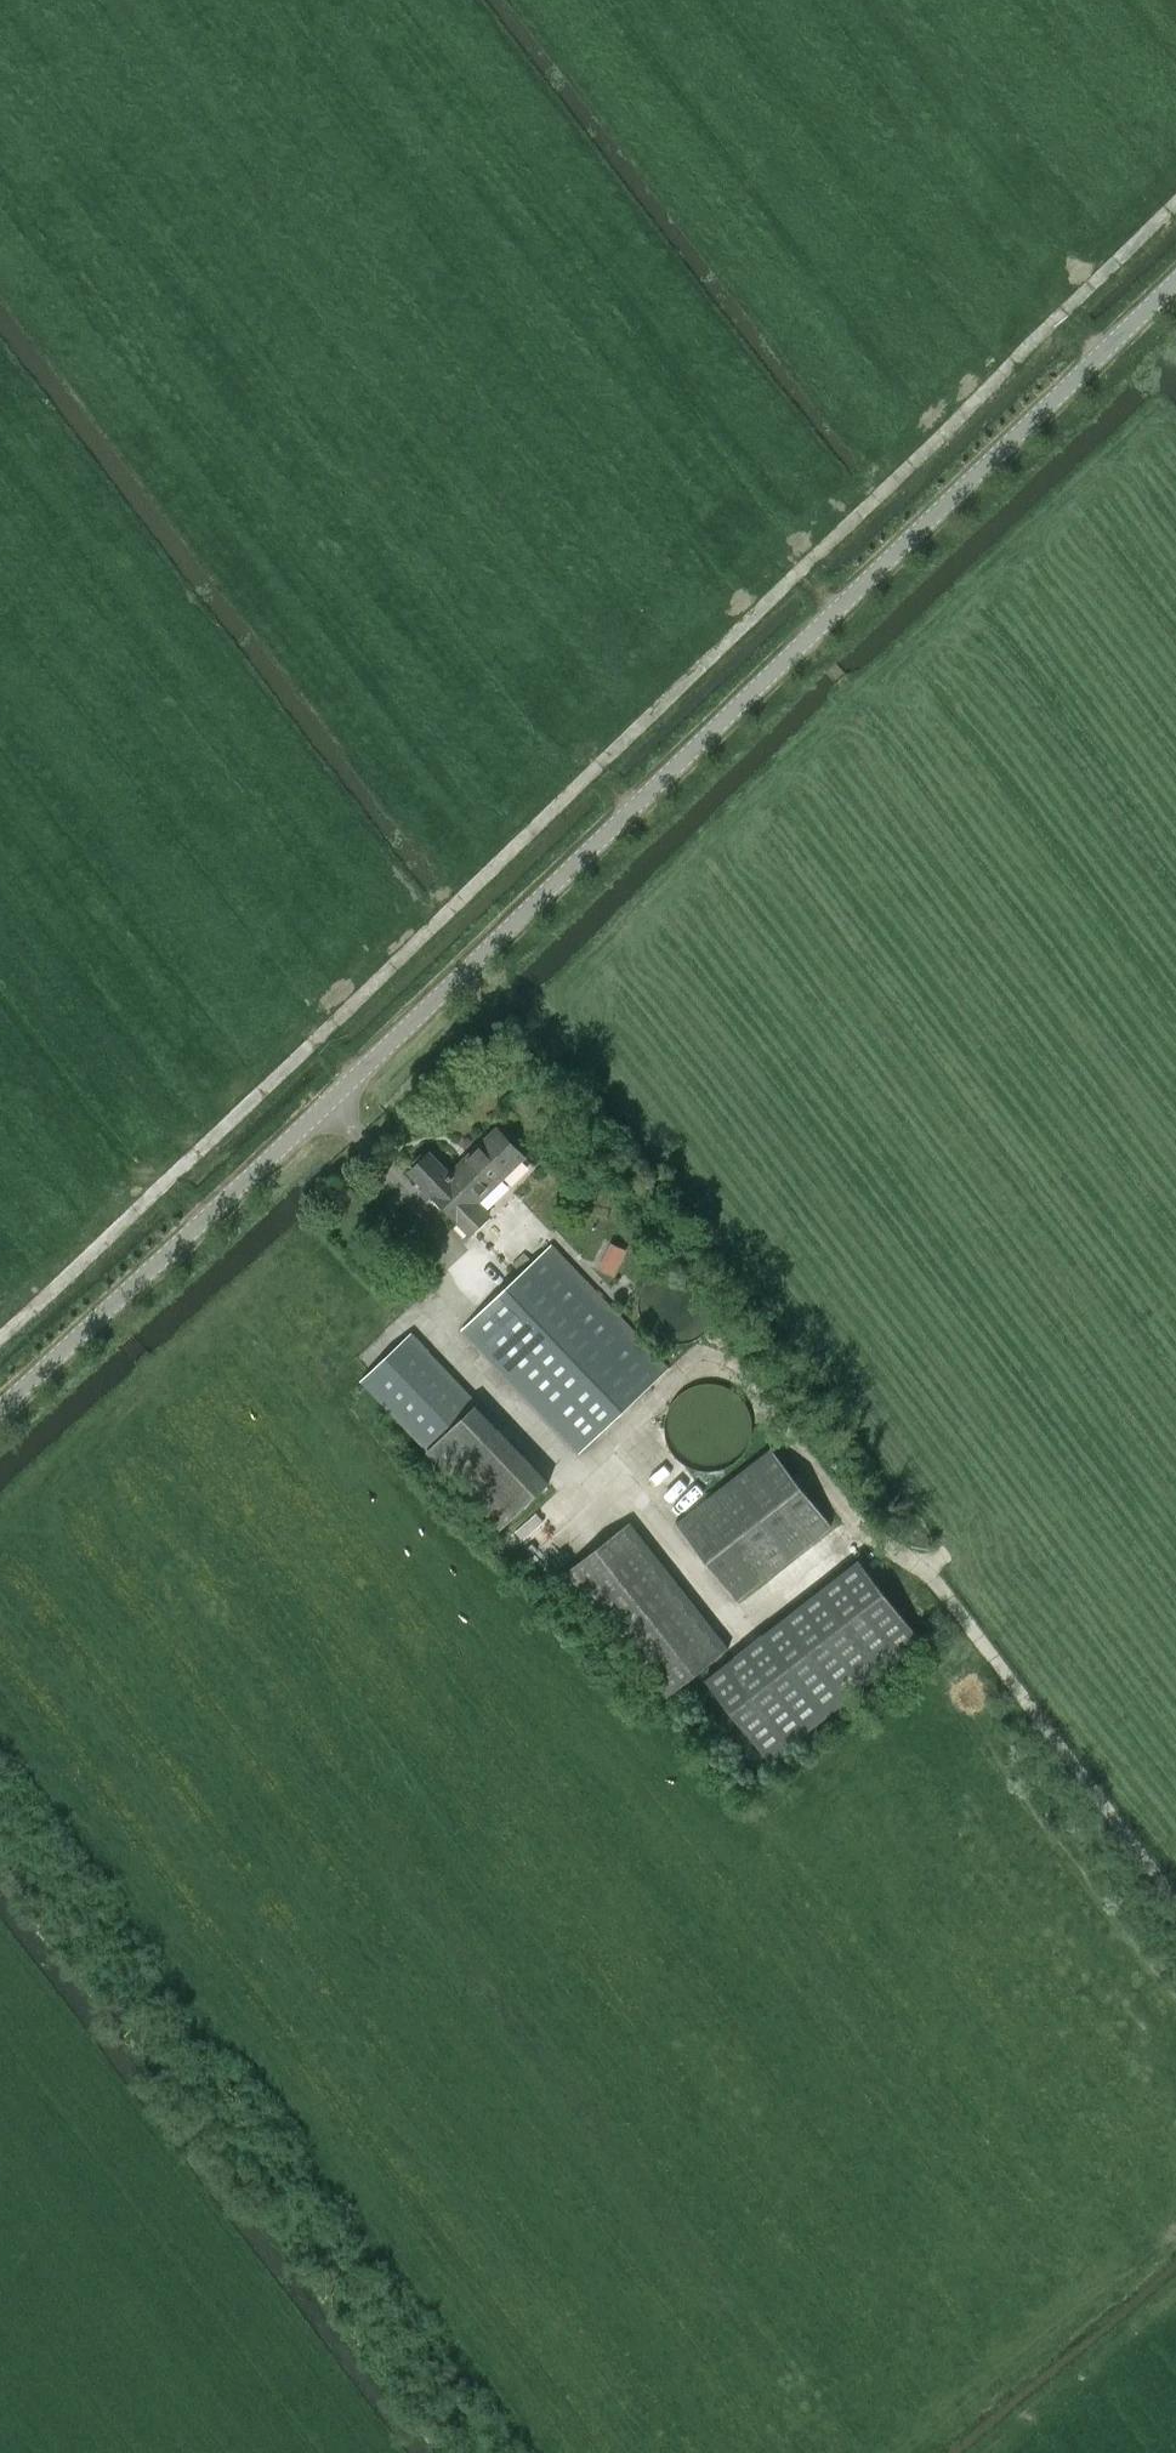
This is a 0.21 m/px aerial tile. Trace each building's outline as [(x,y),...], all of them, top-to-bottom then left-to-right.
[(430,1152),(411,1171),(471,1234),(490,1215),(478,1203),(526,1157),(498,1128),(451,1174),(430,1152)] [(551,1245),(463,1329),(581,1453),(669,1369),(551,1245)] [(717,1316),(718,1309),(717,1302),(715,1295),(712,1289),(708,1284),(703,1279),(697,1275),(691,1273),(682,1271),(674,1272),(669,1273),(662,1276),(656,1281),(651,1285),(646,1293),(644,1298),(643,1307),(643,1314),(644,1320),(647,1327),(652,1334),(657,1339),(665,1343),(670,1345),(678,1347),(686,1346),(693,1345),(700,1341),(706,1337),(710,1332),(715,1324),(717,1316)] [(413,1333),(361,1383),(501,1529),(551,1481),(478,1405),(480,1403),(413,1333)] [(745,1437),(746,1430),(745,1422),(743,1415),(740,1409),(736,1404),(731,1400),(724,1396),(719,1394),(709,1392),(702,1392),(696,1394),(690,1397),(683,1401),(679,1406),(674,1414),(672,1419),(670,1428),(671,1434),(672,1441),(675,1447),(680,1454),(685,1459),(693,1464),(698,1466),(705,1467),(713,1467),(720,1465),(728,1462),(733,1458),(738,1453),(742,1445),(745,1437)] [(773,1447),(677,1522),(737,1599),(833,1524),(773,1447)] [(630,1522),(565,1573),(570,1579),(664,1700),(730,1648),(630,1522)] [(860,1559),(707,1679),(770,1759),(923,1639),(860,1559)]
